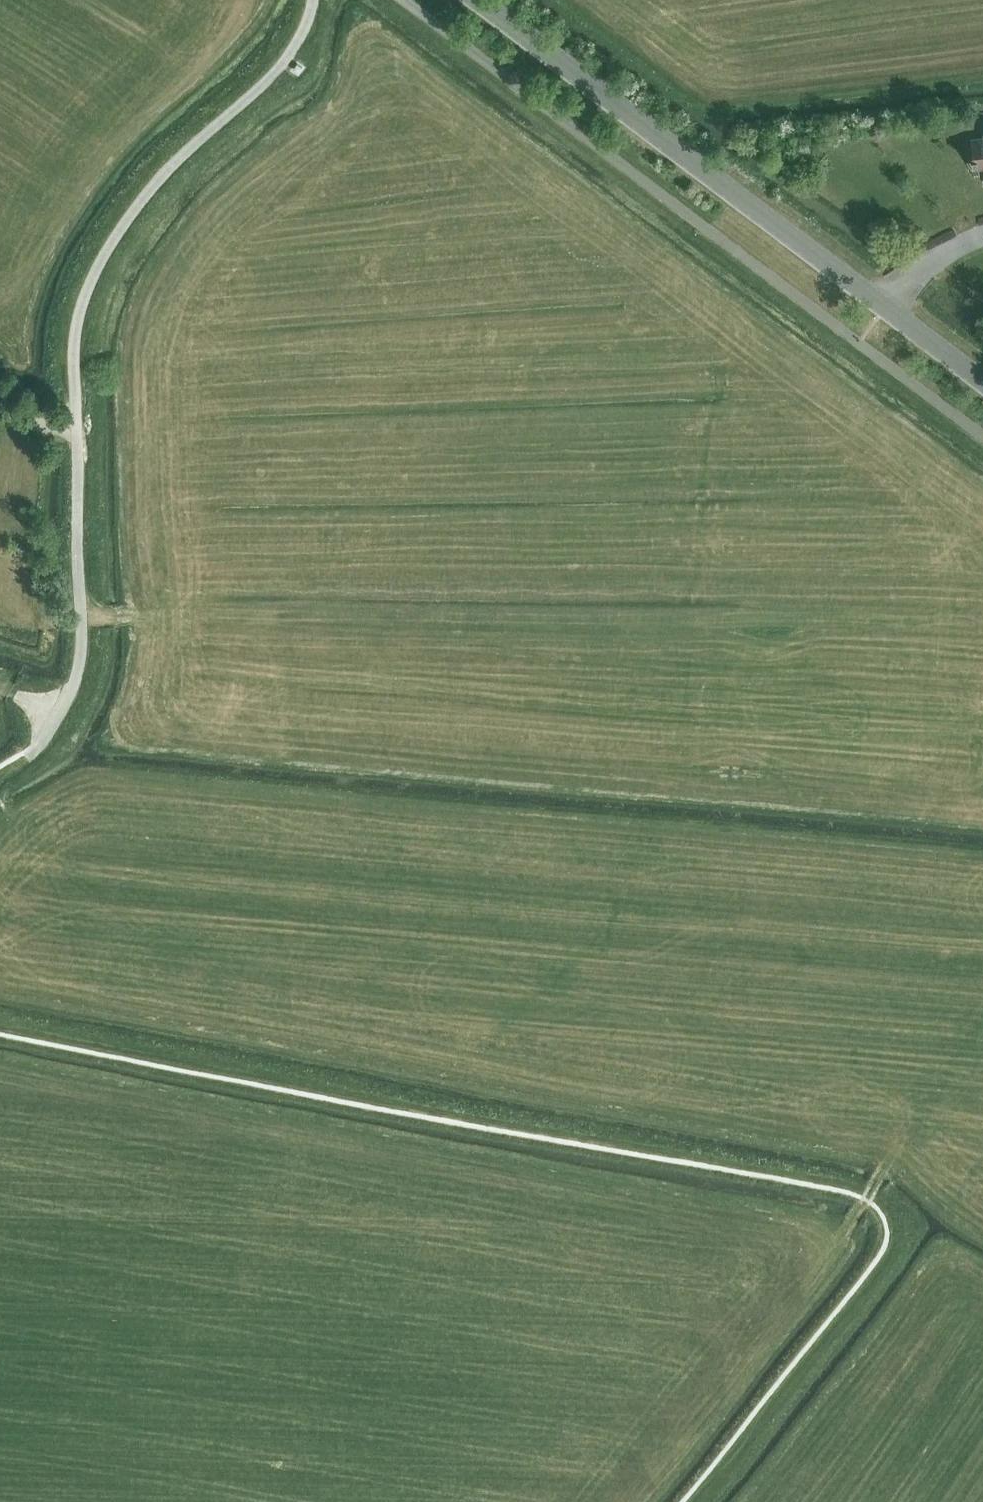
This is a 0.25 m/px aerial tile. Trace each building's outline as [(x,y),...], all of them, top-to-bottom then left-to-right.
[(971,139),(975,168),(982,167),(982,138),(971,139)]
